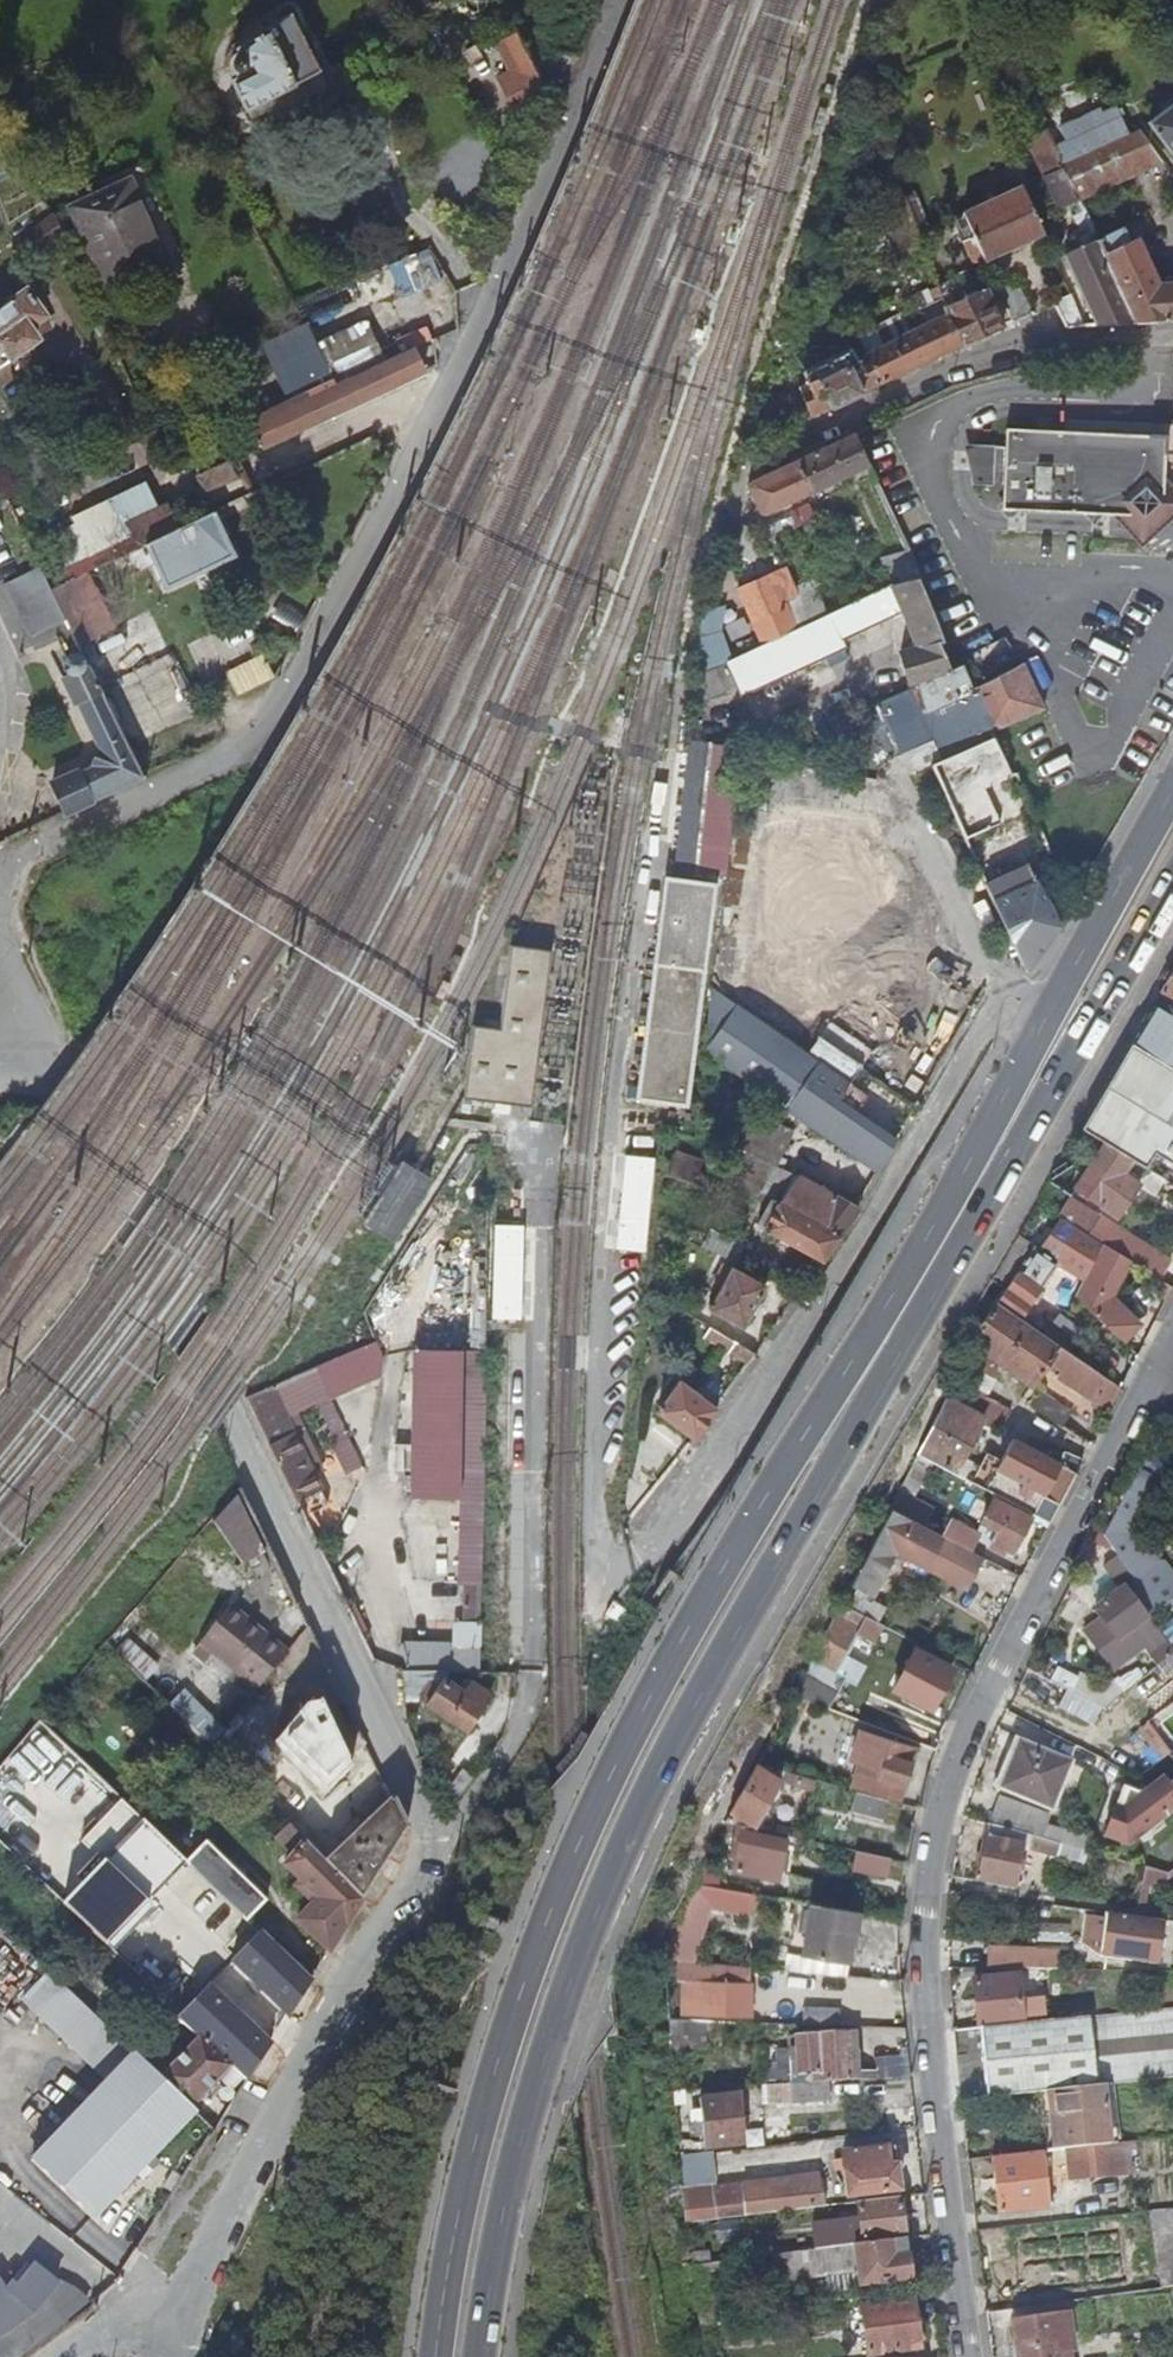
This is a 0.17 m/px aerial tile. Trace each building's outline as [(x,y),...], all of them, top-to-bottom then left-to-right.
[(234,78),(230,81),(245,109),(317,71),(289,12),(235,49),(237,54),(229,58),(228,63),(228,68),(234,78)] [(1146,123),(1172,160),(1172,102),(1146,123)] [(1073,137),(1081,155),(1127,135),(1118,116),(1073,137)] [(1062,164),(1045,127),(1025,136),(1041,173),(1062,164)] [(1076,196),(1096,187),(1159,160),(1136,131),(1127,135),(1081,155),(1062,164),(1076,196)] [(1076,196),(1062,164),(1041,173),(1056,205),(1076,196)] [(125,178),(68,203),(104,281),(161,255),(125,178)] [(1018,184),(959,212),(981,258),(982,259),(1039,231),(1018,184)] [(916,235),(902,197),(877,205),(894,252),(919,244),(916,235)] [(959,212),(949,218),(970,263),(981,258),(959,212)] [(62,238),(52,215),(18,233),(29,253),(62,238)] [(1092,230),(1088,222),(1067,231),(1073,246),(1062,251),(1094,324),(1132,321),(1094,236),(1092,230)] [(1132,321),(1172,318),(1172,279),(1157,280),(1133,234),(1125,238),(1119,224),(1094,236),(1132,321)] [(996,287),(1011,322),(1030,314),(1014,279),(996,287)] [(36,335),(33,332),(48,321),(22,286),(0,303),(0,362),(36,335)] [(945,313),(961,346),(1000,327),(982,288),(943,307),(945,313)] [(1050,301),(1051,303),(1065,327),(1080,325),(1066,293),(1050,301)] [(796,390),(809,418),(961,346),(945,313),(853,361),(847,349),(799,373),(804,385),(796,390)] [(288,405),(281,409),(292,434),(422,373),(410,348),(383,361),(365,322),(316,344),(321,354),(360,335),(373,365),(335,383),(322,358),(277,378),(288,405)] [(321,354),(322,358),(335,383),(373,365),(360,335),(321,354)] [(281,409),(250,423),(263,447),(292,434),(281,409)] [(250,423),(225,435),(228,443),(234,456),(236,459),(263,447),(250,423)] [(1165,437),(1005,431),(1002,510),(1117,515),(1162,517),(1163,474),(1165,437)] [(799,459),(814,492),(868,467),(853,434),(799,459)] [(969,445),(973,472),(983,460),(984,446),(969,445)] [(973,472),(973,483),(993,483),(994,446),(984,446),(983,460),(973,472)] [(236,459),(234,456),(200,473),(208,491),(243,475),(236,459)] [(799,459),(781,468),(747,484),(762,517),(814,492),(799,459)] [(1162,517),(1117,515),(1128,528),(1142,547),(1160,531),(1172,519),(1172,489),(1163,474),(1162,517)] [(63,565),(70,579),(146,544),(177,529),(166,505),(126,522),(131,533),(63,565)] [(233,556),(214,512),(177,529),(146,544),(166,588),(233,556)] [(886,588),(916,579),(919,577),(911,559),(882,570),(886,588)] [(69,579),(50,588),(78,646),(112,630),(100,606),(85,614),(69,579)] [(767,644),(722,666),(731,686),(736,697),(837,649),(834,641),(897,613),(912,649),(910,650),(921,684),(876,705),(880,712),(921,701),(967,677),(959,659),(948,663),(938,642),(942,640),(916,579),(886,588),(825,617),(790,633),(767,644)] [(765,579),(734,594),(750,626),(780,611),(765,579)] [(763,635),(767,644),(790,633),(786,625),(763,635)] [(921,701),(880,712),(902,756),(937,739),(946,757),(991,737),(989,731),(1043,707),(1022,662),(973,688),(967,677),(921,701)] [(711,671),(720,691),(731,686),(722,666),(711,671)] [(65,813),(142,777),(89,669),(63,681),(73,703),(77,703),(100,750),(95,777),(82,784),(79,781),(56,792),(65,813)] [(690,681),(685,707),(720,691),(711,671),(690,681)] [(991,737),(946,757),(929,765),(965,841),(989,826),(969,784),(1005,766),(991,737)] [(969,784),(989,826),(1028,803),(1016,773),(1010,776),(1005,766),(969,784)] [(875,853),(798,843),(784,937),(862,946),(875,853)] [(985,883),(1012,940),(1027,972),(1059,926),(1026,864),(985,883)] [(663,879),(633,1099),(683,1105),(712,886),(663,879)] [(467,1108),(535,1116),(555,960),(513,955),(503,1039),(477,1035),(467,1108)] [(1161,990),(1172,998),(1172,971),(1161,990)] [(807,1056),(710,990),(708,1005),(702,1054),(704,1056),(878,1173),(896,1141),(837,1101),(848,1084),(807,1056)] [(850,997),(820,1038),(861,1066),(869,1054),(873,1056),(893,1028),(850,997)] [(1132,1042),(1167,1064),(1172,1055),(1172,1016),(1153,1003),(1129,1041),(1132,1042)] [(820,1038),(807,1056),(848,1084),(861,1066),(820,1038)] [(1082,1128),(1104,1142),(1146,1168),(1154,1152),(1172,1163),(1172,1068),(1167,1064),(1132,1042),(1082,1128)] [(758,1199),(777,1168),(777,1167),(792,1133),(754,1115),(721,1194),(754,1206),(758,1199)] [(1152,1194),(1163,1178),(1146,1168),(1104,1142),(1075,1187),(1117,1215),(1137,1185),(1152,1194)] [(699,1173),(675,1166),(674,1191),(693,1197),(696,1184),(699,1173)] [(777,1168),(758,1199),(774,1207),(777,1208),(840,1238),(859,1210),(857,1209),(797,1178),(796,1178),(777,1168)] [(430,1191),(400,1172),(362,1231),(391,1251),(430,1191)] [(1058,1215),(1062,1218),(1103,1244),(1125,1258),(1157,1278),(1158,1278),(1171,1259),(1101,1216),(1096,1222),(1066,1202),(1058,1215)] [(777,1208),(774,1207),(762,1234),(823,1262),(840,1238),(777,1208)] [(1005,1287),(995,1302),(1021,1320),(1056,1264),(1083,1279),(1103,1244),(1062,1218),(1040,1249),(1033,1244),(1005,1287)] [(709,1232),(701,1249),(735,1263),(742,1246),(709,1232)] [(1074,1295),(1126,1345),(1137,1326),(1105,1295),(1125,1258),(1103,1244),(1083,1279),(1074,1295)] [(743,1327),(763,1287),(731,1270),(724,1267),(712,1288),(719,1292),(710,1310),(743,1327)] [(1168,1299),(1172,1289),(1172,1287),(1158,1278),(1157,1278),(1153,1285),(1159,1288),(1156,1292),(1168,1299)] [(1059,1376),(1109,1410),(1121,1386),(1021,1320),(995,1302),(971,1339),(1035,1382),(1049,1359),(1063,1369),(1059,1376)] [(703,1339),(726,1352),(732,1342),(709,1329),(703,1339)] [(726,1352),(749,1366),(756,1356),(732,1342),(726,1352)] [(966,1350),(958,1377),(987,1392),(998,1369),(966,1350)] [(487,1365),(415,1363),(411,1510),(482,1512),(487,1365)] [(294,1431),(312,1468),(319,1464),(294,1410),(316,1401),(328,1395),(316,1369),(267,1388),(289,1435),(294,1431)] [(948,1397),(984,1417),(1002,1428),(1010,1410),(956,1382),(948,1397)] [(680,1383),(668,1402),(667,1419),(695,1441),(717,1409),(680,1383)] [(248,1396),(298,1501),(322,1489),(312,1468),(294,1431),(289,1435),(267,1388),(248,1396)] [(1031,1411),(1062,1429),(1070,1412),(1041,1394),(1031,1411)] [(328,1395),(316,1401),(336,1444),(348,1439),(328,1395)] [(918,1453),(955,1473),(984,1417),(948,1397),(918,1453)] [(985,1488),(1049,1522),(1075,1473),(1011,1440),(985,1488)] [(272,1543),(242,1482),(217,1513),(240,1559),(272,1543)] [(1031,1517),(994,1497),(981,1520),(999,1530),(990,1545),(1002,1553),(1006,1547),(1013,1551),(1031,1517)] [(890,1507),(849,1585),(866,1595),(889,1553),(892,1554),(894,1551),(966,1589),(983,1557),(971,1551),(911,1518),(890,1507)] [(949,1518),(941,1534),(971,1551),(980,1534),(949,1518)] [(1134,1576),(1148,1566),(1129,1538),(1114,1548),(1134,1576)] [(1133,1579),(1116,1555),(1103,1565),(1119,1590),(1093,1610),(1116,1641),(1148,1616),(1147,1616),(1126,1588),(1125,1586),(1133,1579)] [(1126,1588),(1147,1616),(1159,1606),(1138,1578),(1126,1588)] [(865,1616),(876,1622),(886,1605),(866,1595),(849,1585),(839,1602),(865,1616)] [(264,1685),(295,1649),(238,1601),(207,1636),(264,1685)] [(811,1656),(832,1667),(852,1631),(856,1633),(865,1616),(839,1602),(811,1656)] [(873,1643),(882,1625),(876,1622),(865,1616),(856,1633),(873,1643)] [(444,1676),(478,1677),(480,1626),(450,1625),(449,1647),(399,1645),(412,1675),(444,1676)] [(918,1652),(948,1668),(952,1662),(921,1645),(918,1652)] [(894,1690),(931,1708),(950,1668),(948,1668),(918,1652),(914,1650),(894,1690)] [(811,1656),(801,1674),(832,1691),(842,1672),(832,1667),(811,1656)] [(1073,1692),(1078,1681),(1038,1660),(1032,1672),(1073,1692)] [(832,1691),(801,1674),(790,1696),(823,1708),(832,1691)] [(403,1675),(404,1699),(428,1699),(468,1730),(493,1692),(472,1678),(465,1689),(444,1676),(412,1675),(403,1675)] [(876,1735),(867,1763),(883,1769),(892,1740),(876,1735)] [(997,1787),(1049,1807),(1068,1761),(1016,1739),(997,1787)] [(889,1798),(899,1802),(915,1749),(892,1740),(883,1769),(874,1795),(889,1798)] [(754,1761),(721,1822),(742,1826),(753,1829),(778,1779),(795,1785),(799,1774),(780,1769),(754,1761)] [(860,1761),(851,1788),(856,1790),(874,1795),(883,1769),(867,1763),(860,1761)] [(874,1795),(856,1790),(850,1809),(882,1819),(889,1798),(874,1795)] [(393,1795),(328,1864),(364,1900),(409,1828),(393,1795)] [(986,1824),(976,1882),(1016,1888),(1022,1847),(1053,1855),(1056,1842),(986,1824)] [(753,1829),(742,1826),(733,1870),(765,1876),(768,1858),(781,1860),(786,1841),(771,1837),(772,1833),(753,1829)] [(364,1900),(328,1864),(291,1827),(280,1838),(299,1855),(289,1867),(303,1881),(298,1888),(315,1904),(299,1921),(330,1952),(364,1900)] [(188,1862),(249,1921),(267,1903),(205,1845),(188,1862)] [(889,1858),(855,1850),(851,1868),(886,1874),(889,1858)] [(811,1903),(798,1901),(794,1966),(809,1967),(811,1903)] [(811,1903),(809,1967),(854,1971),(856,1939),(860,1939),(861,1912),(811,1903)] [(678,1913),(662,1944),(663,1956),(682,1957),(697,1922),(678,1913)] [(1149,1920),(1113,1915),(1108,1956),(1143,1960),(1149,1920)] [(289,2016),(312,1980),(261,1931),(231,1961),(289,2016)] [(987,1969),(1036,1969),(1035,1946),(986,1946),(987,1969)] [(740,1969),(702,1966),(701,1983),(710,1983),(710,2017),(750,2018),(749,1984),(739,1983),(740,1969)] [(151,2163),(198,2115),(192,2107),(159,2076),(51,1971),(26,1997),(110,2079),(33,2158),(96,2219),(140,2175),(144,2178),(155,2167),(151,2163)] [(982,2027),(1023,2023),(1019,1976),(973,1980),(977,2028),(982,2027)] [(233,2066),(248,2079),(271,2044),(207,1987),(180,2016),(200,2035),(233,2066)] [(1023,2023),(982,2027),(989,2098),(1172,2078),(1172,2007),(1023,2023)] [(802,2009),(801,2026),(839,2027),(840,2010),(802,2009)] [(689,2021),(669,2020),(670,2036),(688,2036),(689,2021)] [(813,2082),(828,2081),(850,2080),(848,2033),(797,2036),(799,2074),(812,2073),(813,2082)] [(192,2107),(233,2066),(200,2035),(159,2076),(192,2107)] [(813,2082),(769,2086),(769,2105),(830,2101),(828,2081),(813,2082)] [(1092,2147),(1106,2145),(1106,2130),(1097,2129),(1094,2093),(1051,2098),(1056,2150),(1068,2149),(1092,2147)] [(694,2141),(679,2142),(681,2158),(706,2155),(705,2150),(742,2148),(739,2098),(702,2100),(705,2143),(695,2144),(694,2141)] [(1095,2176),(1092,2147),(1068,2149),(1070,2178),(1095,2176)] [(847,2196),(898,2189),(895,2166),(888,2167),(885,2148),(842,2153),(847,2196)] [(1044,2152),(992,2157),(997,2213),(1049,2208),(1044,2152)] [(706,2155),(681,2158),(689,2224),(825,2206),(820,2175),(803,2177),(804,2185),(748,2192),(747,2186),(715,2190),(712,2154),(706,2155)] [(861,2244),(905,2238),(899,2197),(857,2202),(861,2244)] [(1153,2210),(1161,2288),(1172,2286),(1172,2208),(1153,2210)] [(814,2234),(815,2249),(843,2246),(841,2231),(814,2234)] [(910,2280),(905,2238),(861,2244),(855,2244),(860,2287),(910,2280)] [(815,2249),(772,2255),(775,2283),(853,2273),(849,2245),(843,2246),(815,2249)] [(912,2300),(861,2306),(868,2356),(920,2348),(912,2300)] [(1057,2315),(1013,2321),(1019,2356),(1063,2356),(1057,2315)]
